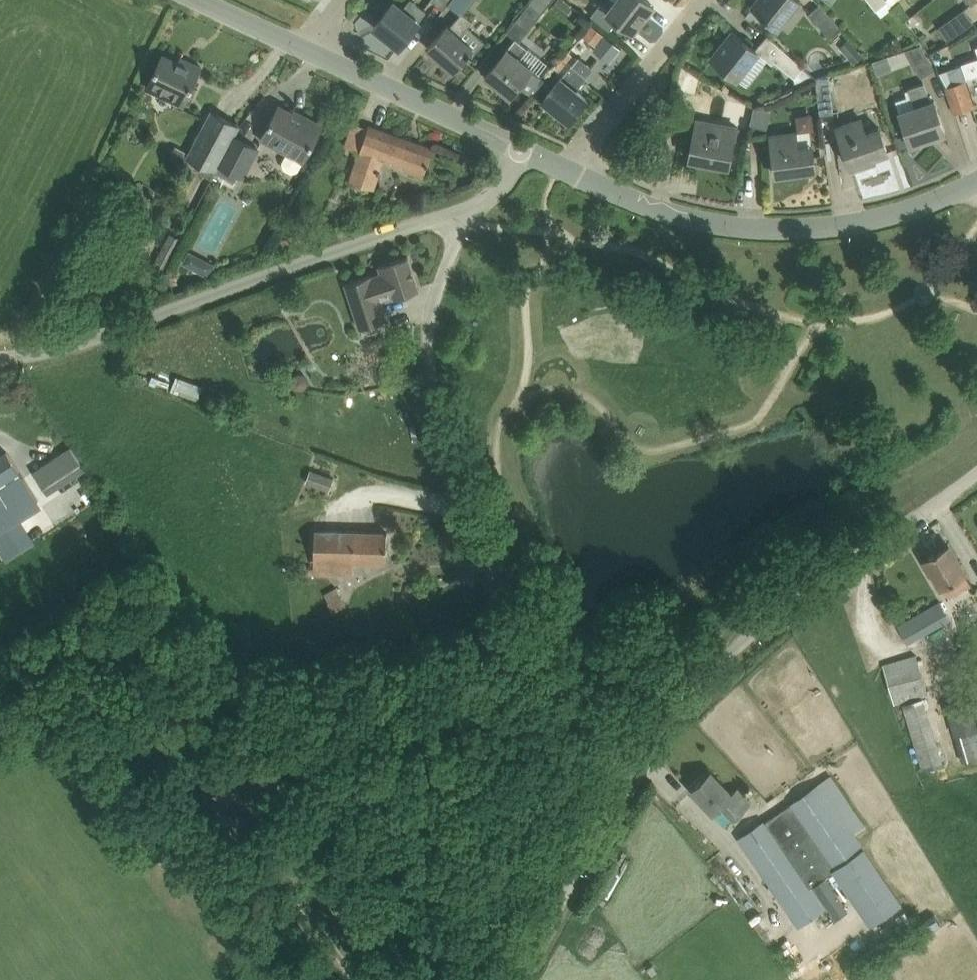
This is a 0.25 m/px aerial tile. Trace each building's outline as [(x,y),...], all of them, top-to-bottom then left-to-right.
[(399,46),(427,11),(413,0),(410,0),(403,8),(394,1),(374,26),(399,46)] [(450,2),(462,12),(450,26),(448,25),(428,48),(453,70),(468,54),(470,56),(472,54),(473,55),(484,42),(467,27),(472,21),(462,12),(472,0),(451,0),(450,2)] [(444,9),(450,2),(451,0),(433,0),(444,9)] [(531,29),(553,0),(530,0),(516,18),(531,29)] [(633,33),(655,6),(647,0),(617,0),(609,11),(600,4),(591,15),(609,30),(617,20),(633,33)] [(778,26),(779,25),(797,2),(799,0),(757,0),(752,6),(778,26)] [(876,10),(887,1),(887,0),(868,0),(876,10)] [(808,14),(828,36),(839,26),(819,4),(808,14)] [(935,27),(945,41),(971,22),(961,8),(935,27)] [(591,22),(582,15),(576,23),(585,30),(591,22)] [(582,38),(621,66),(631,51),(592,24),(582,38)] [(733,31),(711,57),(737,78),(759,52),(753,47),(733,31)] [(571,47),(580,55),(591,41),(583,34),(571,47)] [(486,75),(511,95),(520,84),(530,91),(542,76),(521,59),(529,48),(516,37),(486,75)] [(904,50),(921,78),(935,69),(921,45),(904,50)] [(784,49),(774,60),(794,77),(804,66),(786,51),(784,49)] [(150,82),(187,99),(202,67),(190,61),(188,66),(163,54),(150,82)] [(961,63),(962,64),(966,78),(976,75),(976,57),(961,63)] [(962,64),(947,69),(952,84),(965,79),(967,79),(966,78),(962,64)] [(577,90),(587,77),(572,65),(543,100),(569,120),(587,98),(577,90)] [(816,78),(820,114),(834,112),(829,74),(816,78)] [(946,86),(955,113),(974,106),(965,79),(952,84),(946,86)] [(900,112),(904,125),(911,144),(946,132),(935,100),(931,101),(924,82),(909,88),(915,106),(900,112)] [(279,106),(261,139),(286,152),(282,161),(284,169),(291,172),(300,170),(322,126),(302,115),(301,118),(279,106)] [(218,171),(222,162),(238,134),(243,124),(213,108),(189,155),(218,171)] [(875,156),(888,152),(879,126),(866,131),(861,118),(837,126),(852,171),(877,163),(875,156)] [(690,159),(729,166),(737,126),(697,119),(693,138),(686,137),(683,152),(691,153),(690,159)] [(350,180),(374,188),(383,161),(424,175),(433,148),(369,126),(350,180)] [(796,131),(771,135),(774,155),(776,175),(816,169),(812,143),(811,129),(796,131)] [(238,134),(222,162),(245,174),(260,146),(238,134)] [(124,187),(113,182),(105,197),(116,203),(124,187)] [(102,189),(89,183),(83,196),(96,202),(102,189)] [(80,225),(93,232),(98,220),(86,214),(80,225)] [(84,245),(93,249),(96,241),(87,237),(84,245)] [(209,275),(216,261),(188,248),(181,261),(209,275)] [(82,254),(75,267),(82,271),(89,257),(82,254)] [(380,271),(345,283),(359,327),(386,319),(381,301),(419,289),(408,256),(378,266),(380,271)] [(162,270),(154,266),(150,274),(158,278),(162,270)] [(62,284),(74,289),(79,277),(67,272),(62,284)] [(57,305),(66,308),(71,296),(61,293),(57,305)] [(60,316),(50,313),(47,323),(57,326),(60,316)] [(203,385),(184,378),(177,393),(200,402),(202,397),(199,395),(203,385)] [(74,444),(34,469),(48,492),(88,468),(74,444)] [(307,483),(330,491),(335,477),(312,469),(307,483)] [(387,532),(315,530),(314,572),(353,573),(354,561),(386,562),(387,532)] [(971,584),(966,574),(949,544),(924,559),(941,589),(942,588),(948,598),(971,584)] [(324,592),(333,611),(347,605),(337,586),(324,592)] [(896,625),(906,644),(950,620),(940,602),(896,625)] [(922,698),(928,696),(917,655),(882,666),(893,706),(902,704),(922,772),(943,766),(922,698)] [(962,762),(976,758),(976,716),(973,700),(947,707),(962,762)] [(713,813),(721,805),(734,819),(751,802),(738,789),(732,794),(711,772),(691,790),(713,813)] [(796,921),(823,903),(811,886),(833,871),(870,926),(901,906),(863,849),(827,795),(839,787),(831,776),(740,839),(763,871),(796,921)] [(825,877),(813,886),(836,918),(848,909),(825,877)]
